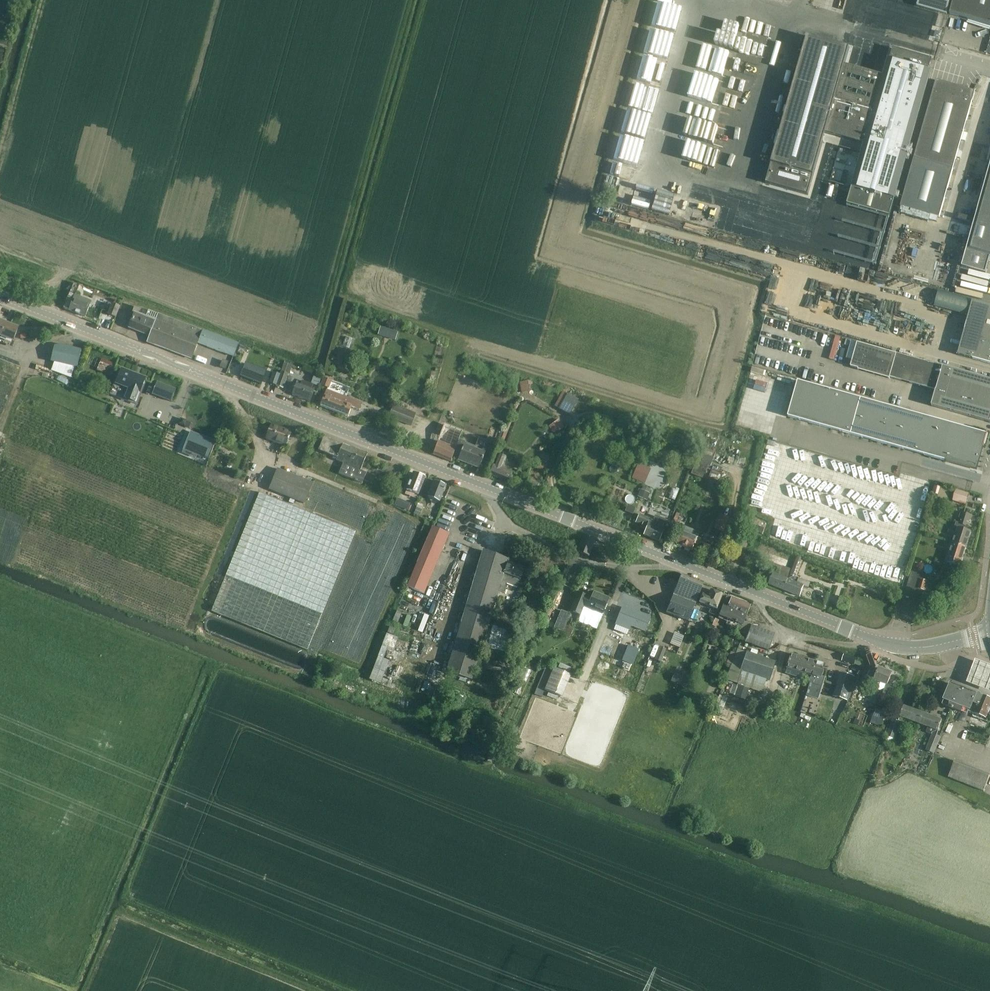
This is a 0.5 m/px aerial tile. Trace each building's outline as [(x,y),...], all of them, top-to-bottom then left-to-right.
[(844,0),(825,0),(822,9),(841,14),(844,0)] [(952,0),(918,0),(916,6),(947,15),(952,0)] [(989,5),(989,0),(954,0),(950,14),(985,24),(989,5)] [(2,26),(0,34),(8,36),(10,28),(2,26)] [(807,36),(765,184),(808,196),(825,134),(864,145),(847,204),(890,216),(931,72),(928,71),(932,60),(893,49),(890,60),(888,60),(874,110),(835,99),(850,48),(807,36)] [(936,81),(900,207),(930,215),(939,218),(975,92),(936,81)] [(962,267),(985,274),(988,266),(989,258),(989,166),(962,267)] [(972,302),(972,301),(953,296),(938,292),(934,307),(968,316),(972,302)] [(90,303),(74,297),(73,300),(68,298),(63,309),(84,318),(90,303)] [(972,302),(968,316),(958,356),(989,364),(989,306),(972,302)] [(116,319),(120,308),(111,305),(107,315),(116,319)] [(154,322),(134,314),(129,327),(150,335),(147,341),(190,358),(195,343),(231,357),(236,346),(157,315),(154,322)] [(1,336),(0,337),(13,342),(18,328),(6,323),(1,336)] [(380,327),(377,335),(383,337),(386,338),(387,336),(389,329),(380,327)] [(850,367),(858,369),(858,370),(889,379),(890,378),(928,389),(935,391),(934,394),(931,406),(989,422),(989,421),(989,381),(954,370),(942,367),(896,354),(857,343),(856,349),(852,360),(850,367)] [(54,346),(50,361),(54,362),(52,367),(51,370),(70,378),(74,367),(77,368),(81,350),(81,349),(61,345),(59,345),(54,346)] [(349,373),(350,368),(341,365),(344,355),(338,353),(334,364),(338,365),(336,369),(349,373)] [(244,363),(239,377),(261,385),(266,372),(244,363)] [(283,364),(280,372),(288,374),(288,375),(291,367),(291,366),(283,363),(283,364)] [(122,370),(113,393),(136,402),(145,378),(122,370)] [(274,386),(278,374),(273,372),(272,375),(269,384),(274,386)] [(278,374),(274,386),(283,389),(283,388),(288,375),(288,374),(280,372),(280,375),(278,374)] [(313,376),(311,384),(318,386),(321,379),(313,376)] [(328,389),(331,382),(322,379),(320,386),(328,389)] [(310,391),(313,385),(302,380),(299,386),(296,385),(292,395),(309,402),(313,392),(310,391)] [(527,381),(519,382),(521,392),(528,391),(529,391),(528,384),(532,384),(532,382),(527,381)] [(977,471),(983,449),(983,448),(985,441),(987,434),(798,381),(788,417),(944,461),(944,462),(977,471)] [(170,401),(175,389),(157,382),(152,394),(170,401)] [(335,401),(338,394),(326,390),(320,406),(333,411),(336,401),(335,401)] [(562,391),(554,406),(558,409),(567,394),(562,391)] [(336,401),(333,411),(347,417),(351,408),(359,411),(362,403),(338,394),(335,401),(336,401)] [(567,394),(558,409),(569,415),(577,399),(567,394)] [(410,426),(414,414),(392,406),(388,418),(410,426)] [(554,434),(564,427),(558,419),(548,427),(554,434)] [(485,452),(458,442),(462,431),(444,424),(437,443),(433,455),(451,462),(456,448),(461,450),(457,461),(479,469),(485,452)] [(285,447),(290,432),(271,425),(265,439),(285,447)] [(188,437),(184,447),(198,452),(196,456),(205,460),(206,460),(214,441),(190,431),(188,437)] [(362,484),(364,478),(366,473),(360,471),(367,455),(323,437),(317,451),(336,459),(335,461),(342,464),(338,474),(362,484)] [(700,447),(697,452),(699,453),(713,459),(715,453),(700,447)] [(508,483),(510,477),(512,472),(503,469),(507,460),(497,456),(490,475),(508,483)] [(538,462),(535,468),(543,472),(546,466),(538,462)] [(695,462),(690,474),(701,479),(707,467),(695,462)] [(637,464),(631,479),(644,484),(650,469),(637,464)] [(304,504),(312,483),(277,469),(269,490),(304,504)] [(711,470),(708,478),(719,482),(722,484),(724,479),(721,478),(722,475),(711,470)] [(418,496),(425,478),(412,473),(408,484),(406,483),(403,490),(402,494),(416,498),(417,496),(418,496)] [(526,484),(524,488),(534,493),(536,490),(543,493),(545,487),(539,484),(539,483),(528,478),(526,484)] [(439,503),(441,500),(446,486),(434,481),(427,498),(439,503)] [(649,493),(651,489),(643,486),(641,490),(640,489),(637,497),(647,501),(650,493),(649,493)] [(933,486),(931,494),(939,495),(941,487),(933,486)] [(966,505),(970,493),(956,490),(953,502),(966,505)] [(307,650),(355,531),(303,511),(259,493),(211,612),(307,650)] [(382,503),(380,510),(386,512),(388,506),(382,503)] [(627,505),(625,511),(632,514),(635,508),(627,505)] [(952,535),(950,543),(952,543),(966,548),(971,532),(966,531),(971,516),(961,513),(958,523),(956,522),(954,527),(957,528),(954,536),(952,535)] [(639,515),(636,523),(641,525),(640,529),(645,531),(643,535),(658,541),(663,526),(667,528),(670,521),(656,516),(654,521),(639,515)] [(410,522),(407,530),(414,534),(418,525),(410,522)] [(720,530),(718,536),(721,537),(719,540),(727,543),(732,529),(723,526),(722,530),(720,530)] [(762,535),(764,529),(757,526),(755,532),(762,535)] [(423,594),(448,535),(432,527),(407,587),(423,594)] [(697,533),(683,527),(681,532),(680,532),(675,545),(691,551),(696,539),(695,538),(697,533)] [(588,557),(589,554),(594,540),(583,536),(577,553),(588,557)] [(705,543),(702,549),(707,551),(710,545),(705,543)] [(950,549),(946,563),(960,567),(966,548),(952,543),(950,543),(948,549),(950,549)] [(482,552),(446,673),(472,681),(498,593),(503,595),(506,584),(517,588),(524,569),(507,562),(507,560),(482,551),(482,552)] [(761,568),(759,575),(770,580),(768,585),(784,591),(788,580),(791,570),(790,569),(787,568),(782,566),(764,559),(763,561),(768,562),(765,570),(761,568)] [(928,575),(911,570),(909,576),(911,577),(908,586),(906,586),(904,595),(922,600),(923,595),(917,594),(918,590),(914,589),(916,579),(926,582),(928,575)] [(368,573),(361,585),(374,592),(378,584),(383,587),(385,582),(368,573)] [(665,613),(688,622),(704,583),(681,574),(665,613)] [(788,580),(784,591),(800,597),(804,587),(809,588),(811,584),(811,583),(798,578),(796,583),(788,580)] [(920,580),(917,589),(924,591),(925,592),(928,582),(927,582),(920,580)] [(386,585),(382,592),(388,595),(392,588),(386,585)] [(702,594),(698,603),(704,606),(708,607),(710,608),(709,610),(708,614),(716,617),(718,611),(716,610),(722,594),(710,590),(707,596),(702,594)] [(602,614),(608,598),(593,592),(590,598),(586,597),(586,596),(578,592),(570,611),(579,614),(580,610),(593,615),(595,611),(602,614)] [(734,636),(745,641),(744,643),(767,651),(770,643),(773,634),(751,625),(743,622),(745,617),(746,615),(750,606),(748,605),(747,603),(745,602),(743,603),(726,597),(719,616),(738,624),(734,636)] [(847,611),(851,602),(842,599),(838,608),(847,611)] [(644,632),(650,619),(622,608),(615,624),(629,630),(630,626),(644,632)] [(553,628),(563,632),(565,626),(570,614),(561,610),(553,628)] [(563,632),(562,634),(570,637),(573,629),(565,626),(563,632)] [(627,645),(621,661),(632,666),(639,650),(627,645)] [(661,663),(666,650),(659,647),(654,661),(661,663)] [(725,679),(725,680),(736,684),(762,693),(766,679),(769,680),(775,662),(746,653),(737,650),(729,670),(725,679)] [(810,676),(815,661),(790,654),(784,674),(800,679),(802,674),(807,675),(810,676)] [(854,664),(856,659),(856,658),(844,655),(843,658),(842,661),(854,664)] [(810,681),(809,683),(818,685),(821,675),(824,664),(815,661),(810,676),(809,681),(810,681)] [(969,686),(989,694),(989,667),(978,663),(973,675),(969,686)] [(561,698),(571,675),(553,668),(544,691),(561,698)] [(871,671),(867,681),(871,683),(873,683),(874,681),(886,686),(887,686),(887,685),(888,682),(891,674),(879,669),(877,673),(873,672),(871,671)] [(673,673),(670,681),(686,687),(689,679),(673,673)] [(836,687),(833,697),(847,701),(859,679),(854,677),(840,673),(837,685),(836,687)] [(980,696),(981,696),(981,694),(978,693),(977,694),(950,684),(942,706),(968,715),(969,713),(973,715),(980,696)] [(738,685),(734,697),(745,700),(748,689),(738,685)] [(885,687),(883,694),(888,696),(890,690),(891,689),(885,687)] [(722,696),(718,707),(722,709),(727,699),(722,696)] [(981,696),(980,696),(973,715),(986,719),(989,709),(989,699),(986,697),(986,698),(981,696)] [(533,702),(530,707),(536,710),(539,704),(540,700),(534,698),(533,702)] [(882,720),(887,707),(887,706),(879,703),(874,715),(878,716),(877,719),(882,720)] [(918,724),(923,713),(904,706),(900,717),(918,724)] [(923,713),(918,724),(928,728),(926,733),(931,735),(925,751),(934,754),(941,737),(937,736),(942,720),(923,713)] [(896,740),(901,722),(892,719),(890,725),(887,725),(884,735),(886,735),(886,737),(896,740)] [(984,792),(989,777),(989,775),(955,761),(948,778),(984,792)]
